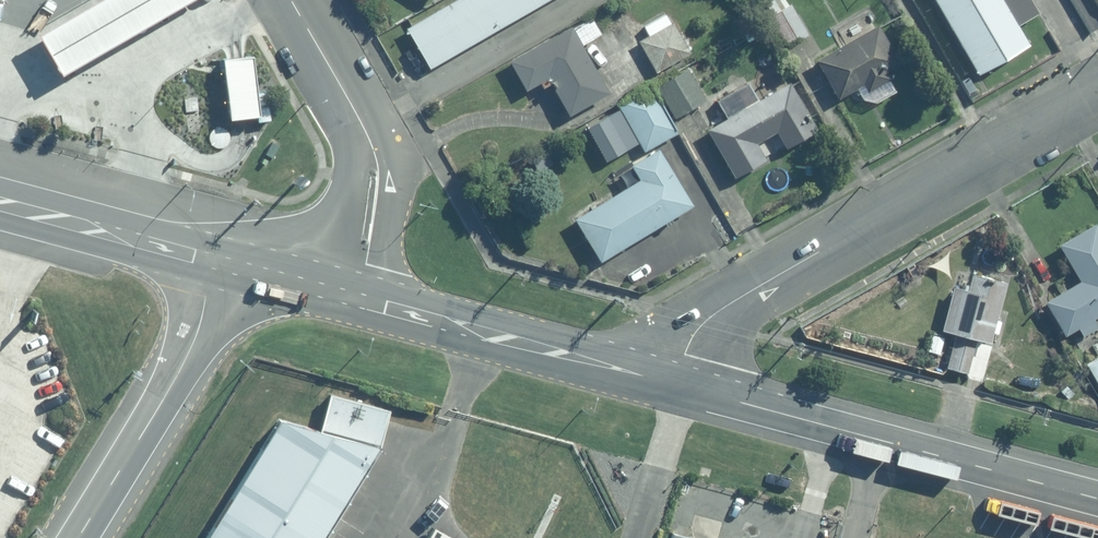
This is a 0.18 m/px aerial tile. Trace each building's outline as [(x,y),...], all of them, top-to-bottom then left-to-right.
[(180,0),(46,0),(57,21),(78,6),(125,91),(139,82),(161,119),(214,87),(197,52),(206,45),(180,0)] [(406,26),(429,67),(546,0),(453,0),(406,26)] [(809,31),(792,2),(789,3),(787,0),(764,0),(788,43),(809,31)] [(938,5),(957,39),(1027,0),(947,0),(938,5)] [(1032,0),(1027,0),(957,39),(976,73),(1031,43),(1021,24),(1040,13),(1032,0)] [(693,50),(675,20),(639,42),(657,72),(693,50)] [(902,60),(880,22),(817,58),(840,97),(864,83),(868,90),(892,76),(887,69),(902,60)] [(549,75),(569,113),(610,91),(573,25),(509,60),(524,89),(549,75)] [(707,99),(687,64),(658,84),(676,117),(707,99)] [(817,128),(791,81),(760,96),(751,81),(718,99),(728,115),(708,126),(735,176),(767,158),(757,141),(778,130),(787,145),(817,128)] [(618,101),(645,149),(678,131),(650,84),(618,101)] [(659,147),(632,163),(640,179),(576,217),(601,260),(693,204),(659,147)] [(1074,324),(1079,331),(1095,323),(1091,315),(1097,311),(1097,227),(1093,218),(1055,240),(1077,277),(1043,296),(1062,332),(1074,324)] [(966,285),(950,281),(938,325),(953,329),(976,335),(987,338),(1003,279),(970,269),(966,285)] [(976,335),(953,329),(945,364),(966,370),(976,335)] [(1090,352),(1082,336),(1070,343),(1079,358),(1090,352)] [(1084,361),(1097,385),(1097,353),(1084,361)] [(199,537),(319,537),(386,435),(278,415),(199,537)] [(693,524),(679,520),(674,534),(673,537),(696,537),(690,537),(693,524)]
